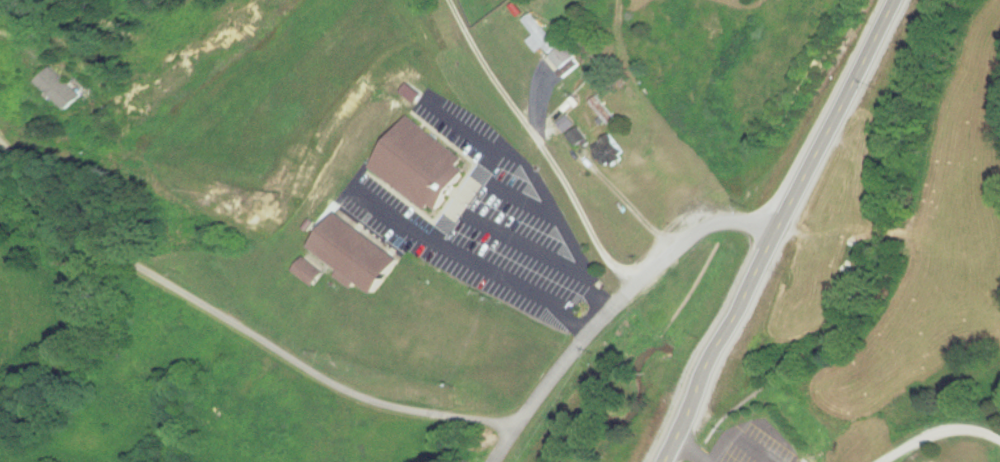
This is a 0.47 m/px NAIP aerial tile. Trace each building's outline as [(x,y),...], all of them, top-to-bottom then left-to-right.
[(71,111),(86,97),(55,67),(41,82),(71,111)] [(612,126),(618,119),(596,98),(590,105),(612,126)] [(364,171),(431,217),(462,172),(452,165),(458,156),(401,117),(364,171)] [(612,170),(628,157),(612,136),(596,148),(612,170)] [(401,262),(334,216),(310,250),(341,271),(338,275),(374,300),(401,262)] [(324,276),(306,260),(296,271),(314,288),(324,276)]
